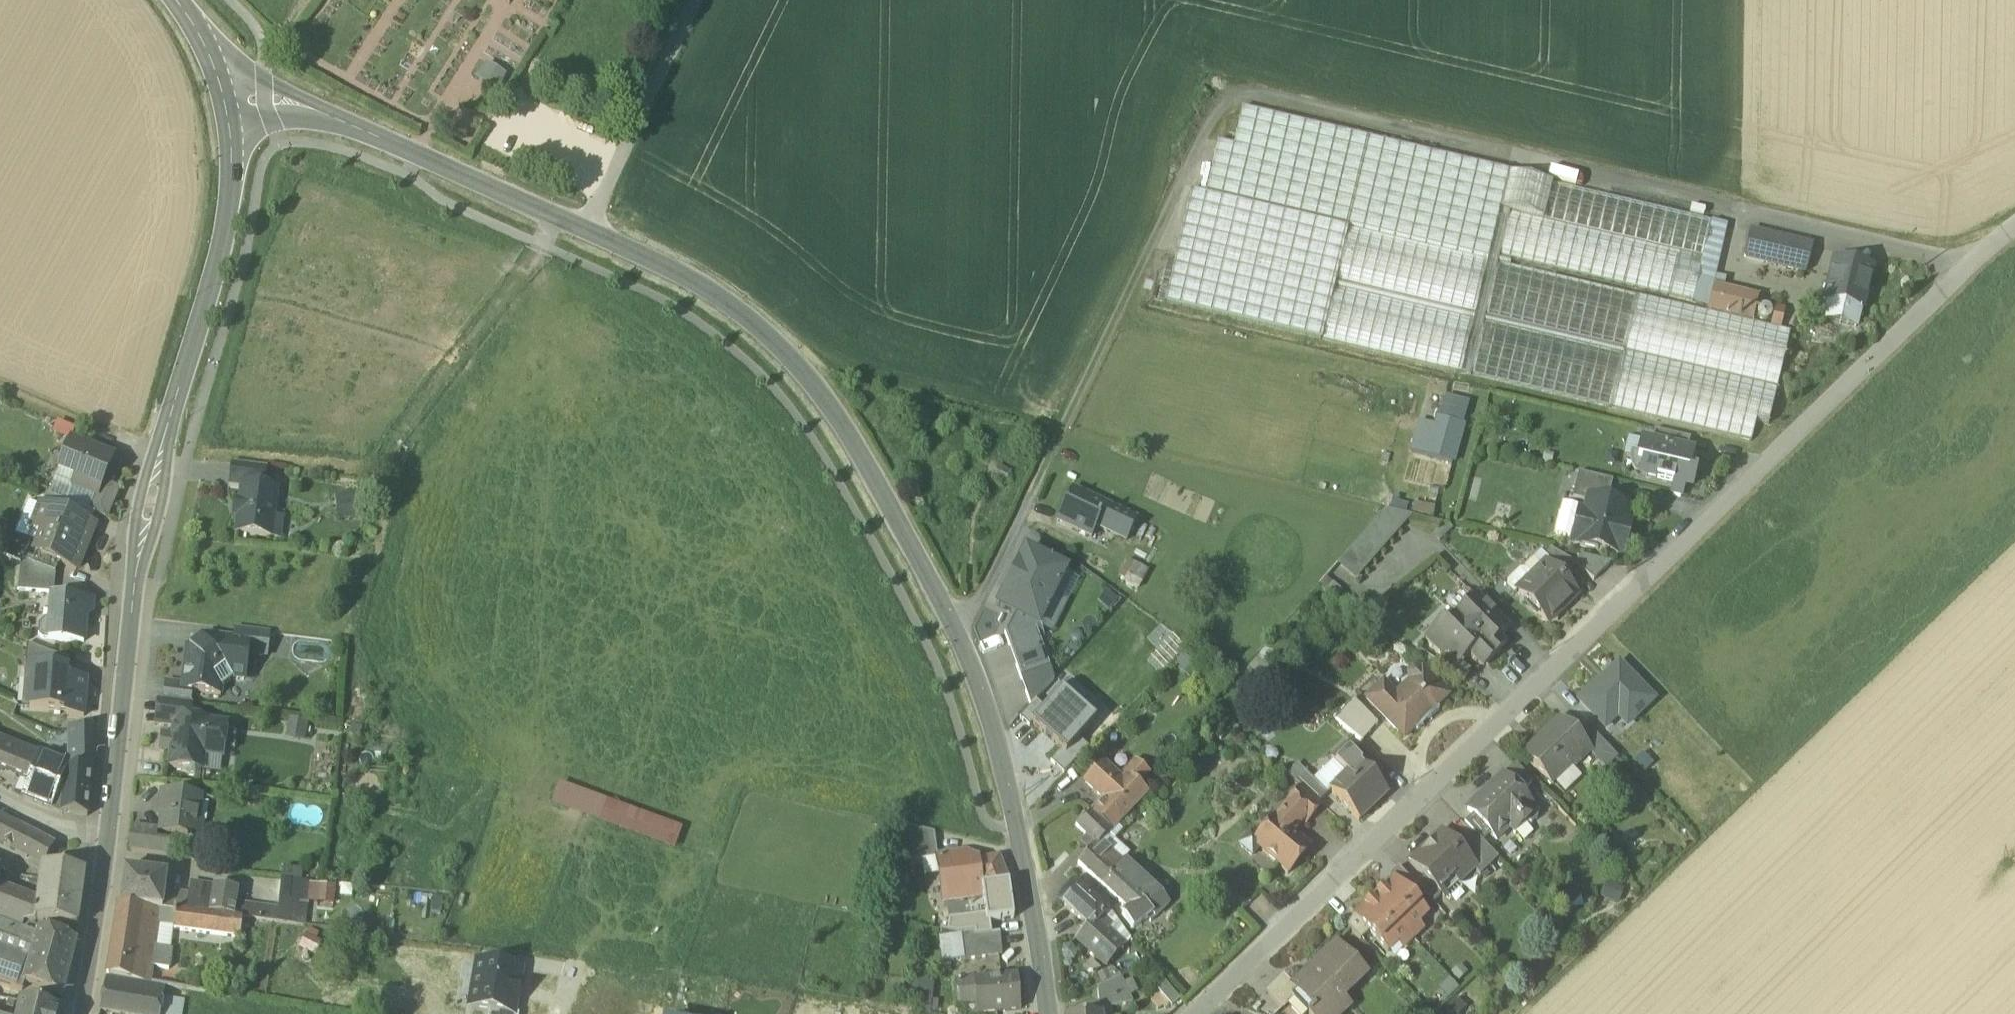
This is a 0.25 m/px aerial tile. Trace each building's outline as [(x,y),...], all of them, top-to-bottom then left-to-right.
[(480,84),(499,94),(508,75),(493,68),(480,84)] [(1165,304),(1751,442),(1755,423),(1768,426),(1790,333),(1781,330),(1770,328),(1752,324),(1707,313),(1708,309),(1691,303),(1710,227),(1711,222),(1508,174),(1509,172),(1243,109),(1234,146),(1218,143),(1206,194),(1192,191),(1165,304)] [(1726,230),(1710,227),(1691,303),(1708,309),(1714,286),(1726,230)] [(1744,258),(1806,273),(1812,248),(1750,233),(1744,258)] [(1823,303),(1828,304),(1859,311),(1862,312),(1872,270),(1833,261),(1823,303)] [(1707,313),(1752,324),(1758,297),(1714,286),(1708,309),(1707,313)] [(1855,329),(1859,311),(1828,304),(1824,322),(1855,329)] [(1761,321),(1767,321),(1771,317),(1771,311),(1767,307),(1761,307),(1757,311),(1757,317),(1761,321)] [(1775,308),(1770,328),(1781,330),(1785,310),(1775,308)] [(1448,398),(1442,422),(1462,427),(1468,403),(1448,398)] [(1465,428),(1462,427),(1442,422),(1439,421),(1438,427),(1429,458),(1429,459),(1455,466),(1465,428)] [(1429,458),(1438,427),(1419,422),(1411,453),(1429,458)] [(1654,431),(1651,443),(1687,452),(1690,440),(1654,431)] [(1638,455),(1641,442),(1628,438),(1623,456),(1629,458),(1631,453),(1638,455)] [(104,483),(107,475),(99,472),(106,454),(70,440),(58,470),(75,477),(72,486),(97,496),(98,496),(104,483)] [(1651,443),(1642,441),(1641,442),(1638,455),(1637,461),(1643,463),(1640,476),(1672,483),(1682,486),(1690,488),(1694,472),(1688,471),(1692,453),(1687,452),(1651,443)] [(1633,475),(1640,476),(1643,463),(1637,461),(1638,455),(1631,453),(1629,458),(1628,459),(1629,466),(1633,475)] [(114,457),(106,454),(99,472),(107,475),(114,457)] [(242,487),(265,490),(267,468),(232,463),(229,487),(242,488),(242,487)] [(75,477),(58,470),(49,496),(74,506),(90,512),(97,496),(72,486),(75,477)] [(1589,501),(1607,506),(1613,482),(1578,474),(1572,499),(1589,503),(1589,501)] [(90,512),(106,518),(118,488),(104,483),(98,496),(97,496),(90,512)] [(1680,498),(1682,486),(1672,483),(1669,495),(1680,498)] [(237,533),(271,537),(273,517),(276,491),(265,490),(242,487),(242,488),(241,502),(237,502),(235,517),(239,517),(237,533)] [(1056,524),(1091,540),(1096,529),(1105,508),(1070,492),(1056,524)] [(359,493),(335,495),(337,521),(361,519),(359,493)] [(42,507),(69,518),(69,517),(74,506),(49,496),(47,495),(42,507)] [(1392,498),(1389,511),(1406,515),(1408,506),(1398,504),(1399,499),(1392,498)] [(1598,549),(1621,554),(1628,525),(1623,524),(1627,510),(1607,506),(1589,501),(1589,503),(1586,515),(1581,514),(1574,543),(1581,545),(1580,547),(1598,551),(1598,549)] [(42,508),(28,502),(16,535),(40,545),(45,533),(34,528),(42,508)] [(1413,503),(1410,516),(1431,521),(1435,509),(1413,503)] [(59,564),(76,570),(93,527),(69,517),(69,518),(42,507),(42,508),(34,528),(45,533),(40,545),(36,554),(59,564)] [(1096,529),(1126,543),(1136,522),(1105,508),(1096,529)] [(1338,563),(1356,579),(1411,517),(1385,510),(1338,563)] [(283,518),(273,517),(271,537),(280,538),(283,518)] [(1126,543),(1137,548),(1146,527),(1136,522),(1126,543)] [(1564,578),(1574,566),(1575,565),(1574,564),(1549,550),(1544,557),(1544,558),(1548,562),(1564,578)] [(1066,572),(1025,552),(998,607),(1014,615),(1038,627),(1066,572)] [(1544,558),(1544,557),(1540,553),(1523,569),(1524,571),(1532,578),(1544,566),(1548,562),(1544,558)] [(36,554),(31,566),(55,575),(59,564),(36,554)] [(1580,556),(1574,564),(1575,565),(1574,566),(1593,582),(1611,564),(1580,556)] [(53,593),(55,575),(31,566),(21,562),(20,591),(53,593)] [(1560,582),(1564,578),(1548,562),(1544,566),(1547,569),(1560,582)] [(1544,566),(1532,578),(1535,581),(1547,569),(1544,566)] [(1123,586),(1132,592),(1145,575),(1136,568),(1123,586)] [(1532,578),(1524,571),(1519,571),(1506,584),(1506,589),(1513,596),(1517,592),(1547,624),(1563,610),(1561,608),(1573,596),(1560,582),(1547,569),(1535,581),(1532,578)] [(1080,579),(1066,572),(1038,627),(1052,634),(1080,579)] [(1119,601),(1107,590),(1097,602),(1108,612),(1119,601)] [(1575,597),(1573,596),(1561,608),(1563,610),(1575,597)] [(1487,666),(1500,654),(1493,647),(1499,641),(1508,632),(1474,598),(1468,604),(1444,628),(1439,624),(1424,638),(1431,646),(1438,645),(1439,655),(1446,654),(1448,656),(1458,666),(1459,665),(1468,657),(1475,664),(1480,659),(1487,666)] [(1444,628),(1468,604),(1463,598),(1438,622),(1439,624),(1444,628)] [(46,640),(83,644),(87,604),(50,599),(46,640)] [(1038,627),(1014,615),(1004,635),(1030,707),(1036,702),(1054,681),(1036,631),(1038,627)] [(247,654),(266,656),(268,633),(258,632),(237,629),(235,641),(236,641),(236,645),(248,646),(247,654)] [(190,692),(221,696),(221,688),(232,679),(244,681),(247,654),(248,646),(236,645),(236,641),(235,641),(202,637),(202,640),(191,649),(188,648),(183,687),(182,691),(190,692)] [(1506,648),(1499,641),(1493,647),(1500,654),(1506,648)] [(26,669),(32,669),(32,667),(60,668),(61,657),(28,644),(26,669)] [(1198,669),(1183,656),(1173,667),(1188,680),(1198,669)] [(1440,668),(1462,682),(1469,672),(1459,665),(1458,666),(1448,656),(1440,668)] [(61,657),(60,668),(60,678),(68,678),(69,660),(61,657)] [(1482,671),(1487,666),(1480,659),(1475,664),(1482,671)] [(1626,708),(1635,718),(1653,701),(1619,666),(1579,703),(1604,729),(1618,716),(1626,708)] [(67,716),(85,717),(88,680),(68,678),(60,678),(60,668),(32,667),(32,669),(30,710),(66,712),(67,716)] [(1367,698),(1404,736),(1411,729),(1416,734),(1437,713),(1432,708),(1446,695),(1423,671),(1421,672),(1420,671),(1415,670),(1413,670),(1409,674),(1408,676),(1409,681),(1410,682),(1396,697),(1383,683),(1367,698)] [(1087,698),(1069,682),(1045,709),(1031,725),(1032,725),(1061,751),(1065,755),(1079,740),(1096,721),(1079,707),(1087,698)] [(167,685),(165,701),(161,727),(174,728),(175,718),(191,720),(193,704),(189,704),(190,692),(182,691),(183,687),(167,685)] [(1335,722),(1362,744),(1378,723),(1353,700),(1335,722)] [(1020,719),(1029,728),(1032,725),(1031,725),(1045,709),(1036,702),(1030,707),(1020,719)] [(1626,708),(1618,716),(1627,726),(1635,718),(1626,708)] [(188,772),(195,773),(199,770),(202,770),(204,756),(222,758),(226,729),(208,726),(208,722),(191,720),(175,718),(174,728),(173,737),(171,751),(169,766),(184,768),(188,772)] [(308,722),(289,718),(285,738),(305,742),(308,722)] [(1524,757),(1553,787),(1554,786),(1571,770),(1588,754),(1589,753),(1576,740),(1560,722),(1524,757)] [(1588,754),(1605,772),(1618,760),(1588,728),(1576,740),(1589,753),(1588,754)] [(67,768),(89,770),(90,730),(69,731),(67,768)] [(161,750),(171,751),(173,737),(162,736),(161,750)] [(32,776),(39,757),(0,738),(0,764),(32,776)] [(1089,749),(1079,740),(1065,755),(1061,751),(1050,762),(1064,774),(1089,749)] [(1330,759),(1333,762),(1346,776),(1358,764),(1359,766),(1361,764),(1344,746),(1330,759)] [(1653,765),(1642,754),(1632,763),(1643,774),(1653,765)] [(23,799),(51,810),(67,768),(39,757),(32,776),(23,799)] [(1329,791),(1346,776),(1333,762),(1313,781),(1327,795),(1330,792),(1329,791)] [(1294,782),(1305,772),(1297,764),(1286,775),(1294,782)] [(1386,794),(1359,766),(1358,764),(1346,776),(1329,791),(1330,792),(1358,822),(1386,794)] [(1505,773),(1523,792),(1532,783),(1514,764),(1505,773)] [(1154,786),(1139,772),(1135,768),(1122,782),(1104,765),(1086,783),(1105,801),(1123,818),(1154,786)] [(51,810),(62,813),(67,768),(51,810)] [(89,770),(67,768),(62,813),(87,816),(89,770)] [(1571,770),(1554,786),(1564,796),(1580,780),(1571,770)] [(1294,782),(1302,789),(1318,803),(1327,795),(1313,781),(1305,772),(1294,782)] [(1489,834),(1495,841),(1509,828),(1514,834),(1525,823),(1531,825),(1537,819),(1537,816),(1501,778),(1466,810),(1471,815),(1489,834)] [(559,784),(551,805),(674,849),(681,829),(559,784)] [(1320,805),(1318,803),(1302,789),(1286,807),(1304,823),(1320,805)] [(169,832),(187,835),(188,826),(192,823),(196,824),(199,797),(166,793),(161,831),(169,832)] [(1091,815),(1110,831),(1123,818),(1105,801),(1091,815)] [(1286,807),(1257,840),(1254,845),(1258,849),(1287,873),(1308,849),(1290,834),(1301,822),(1304,824),(1304,823),(1286,807)] [(1086,836),(1095,846),(1098,842),(1101,844),(1108,835),(1111,832),(1110,831),(1091,815),(1090,814),(1076,827),(1086,836)] [(1462,823),(1473,835),(1481,842),(1489,834),(1471,815),(1462,823)] [(10,823),(0,817),(0,840),(10,823)] [(10,823),(0,840),(0,842),(42,867),(43,867),(53,846),(10,823)] [(188,826),(187,835),(194,836),(196,824),(192,823),(188,826)] [(908,827),(912,861),(923,860),(937,858),(934,833),(908,827)] [(130,851),(166,855),(168,843),(156,841),(157,831),(133,828),(130,851)] [(161,831),(157,831),(156,841),(168,843),(169,832),(161,831)] [(1251,857),(1258,849),(1254,845),(1257,840),(1249,833),(1238,846),(1251,857)] [(1129,855),(1108,835),(1101,844),(1121,863),(1124,860),(1129,855)] [(1441,896),(1444,899),(1445,898),(1440,892),(1452,881),(1457,886),(1473,871),(1474,870),(1457,852),(1441,835),(1430,846),(1432,847),(1427,851),(1426,850),(1411,864),(1425,879),(1441,896)] [(1498,861),(1481,842),(1473,835),(1457,852),(1474,870),(1473,871),(1480,878),(1498,861)] [(1080,842),(1090,852),(1095,846),(1086,836),(1080,842)] [(1079,863),(1102,884),(1121,863),(1101,844),(1098,842),(1095,846),(1090,852),(1079,863)] [(943,900),(982,895),(981,886),(1008,883),(1000,861),(966,866),(965,854),(937,858),(940,875),(943,900)] [(925,877),(940,875),(937,858),(923,860),(925,877)] [(1123,905),(1135,892),(1146,881),(1124,860),(1121,863),(1102,884),(1123,905)] [(35,921),(76,927),(83,873),(43,867),(42,867),(38,899),(35,921)] [(282,867),(281,879),(301,881),(302,869),(282,867)] [(176,912),(210,915),(215,887),(191,883),(188,897),(165,894),(167,874),(125,869),(120,905),(159,910),(163,910),(176,912)] [(1408,896),(1416,888),(1416,887),(1398,869),(1388,878),(1392,882),(1393,881),(1408,896)] [(281,879),(278,907),(277,923),(305,926),(307,903),(309,884),(310,881),(301,881),(281,879)] [(1089,927),(1091,929),(1103,917),(1110,910),(1093,895),(1076,879),(1058,899),(1089,927)] [(1425,879),(1416,887),(1416,888),(1432,905),(1441,896),(1425,879)] [(1167,905),(1146,881),(1135,892),(1141,900),(1122,915),(1133,930),(1151,915),(1154,918),(1167,905)] [(1392,882),(1374,900),(1407,935),(1427,916),(1408,896),(1393,881),(1392,882)] [(1440,892),(1445,898),(1457,886),(1452,881),(1440,892)] [(1013,919),(1008,883),(981,886),(982,895),(985,915),(986,923),(990,922),(1013,919)] [(317,903),(318,885),(309,884),(307,903),(317,903)] [(1623,890),(1605,884),(1600,898),(1618,905),(1623,890)] [(0,885),(0,912),(9,888),(0,885)] [(335,886),(318,885),(317,903),(334,905),(335,886)] [(215,886),(215,887),(210,915),(234,918),(237,901),(238,890),(215,886)] [(9,888),(0,912),(0,917),(23,925),(24,922),(35,921),(38,899),(9,888)] [(1413,941),(1407,935),(1374,900),(1355,918),(1354,918),(1369,934),(1388,953),(1397,944),(1403,950),(1413,941)] [(278,907),(237,901),(234,918),(242,919),(277,923),(278,907)] [(157,923),(159,910),(120,905),(118,906),(107,977),(149,984),(151,966),(154,946),(157,923)] [(157,923),(175,926),(176,912),(163,910),(159,910),(157,923)] [(1130,939),(1110,910),(1103,917),(1111,926),(1107,930),(1118,942),(1115,946),(1121,951),(1130,939)] [(210,915),(176,912),(175,926),(174,930),(240,938),(242,919),(234,918),(210,915)] [(1341,922),(1360,942),(1369,934),(1354,918),(1355,918),(1351,913),(1341,922)] [(949,920),(946,931),(958,934),(975,932),(975,936),(991,934),(990,922),(986,923),(985,915),(949,920)] [(1079,937),(1107,965),(1121,951),(1115,946),(1118,942),(1107,930),(1111,926),(1103,917),(1091,929),(1089,927),(1079,937)] [(22,990),(25,983),(23,983),(39,930),(39,929),(28,926),(24,931),(0,921),(0,983),(22,990)] [(172,949),(174,930),(175,926),(157,923),(154,946),(172,949)] [(25,983),(63,997),(76,943),(74,942),(39,929),(39,930),(23,983),(25,983)] [(974,937),(973,933),(946,936),(949,961),(976,958),(974,937)] [(322,942),(306,934),(298,948),(315,957),(322,942)] [(974,937),(976,958),(1002,956),(999,934),(975,937),(974,937)] [(1349,1008),(1340,1000),(1365,975),(1334,945),(1311,968),(1313,970),(1295,988),(1293,989),(1299,995),(1313,1009),(1308,1013),(1343,1013),(1349,1008)] [(154,946),(151,966),(171,969),(173,949),(172,949),(154,946)] [(519,970),(479,964),(471,1008),(488,1011),(507,1013),(512,1013),(514,999),(517,1000),(519,986),(516,986),(519,970)] [(1096,975),(1102,986),(1120,978),(1122,977),(1112,968),(1096,975)] [(922,1003),(933,1005),(939,970),(927,969),(922,1003)] [(976,1013),(992,1013),(1020,1011),(1016,975),(973,980),(975,1003),(976,1013)] [(1265,994),(1282,1011),(1299,995),(1293,989),(1295,988),(1283,976),(1265,994)] [(1534,976),(1521,977),(1522,996),(1535,996),(1534,976)] [(122,1013),(160,1013),(163,998),(164,988),(106,978),(100,1009),(99,1010),(122,1013)] [(1132,1003),(1129,996),(1123,983),(1120,978),(1102,986),(1097,988),(1100,1011),(1109,1009),(1132,1003)] [(1131,979),(1123,983),(1129,996),(1136,992),(1131,979)] [(1459,989),(1449,979),(1437,990),(1447,1000),(1459,989)] [(956,981),(959,1004),(975,1003),(973,980),(956,981)] [(1158,989),(1171,1005),(1179,998),(1166,983),(1158,989)] [(182,1001),(163,998),(160,1013),(180,1013),(182,1001)] [(1439,1013),(1460,1013),(1465,1009),(1455,999),(1439,1013)] [(58,1013),(20,1003),(17,1013),(58,1013)]
